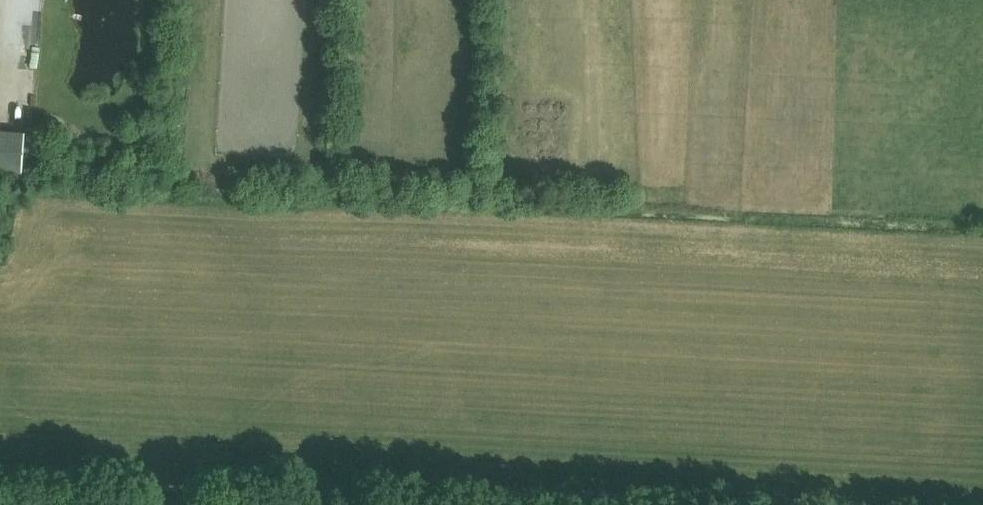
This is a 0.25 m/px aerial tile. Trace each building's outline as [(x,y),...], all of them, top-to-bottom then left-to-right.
[(0,122),(0,168),(23,169),(23,124),(0,122)]
